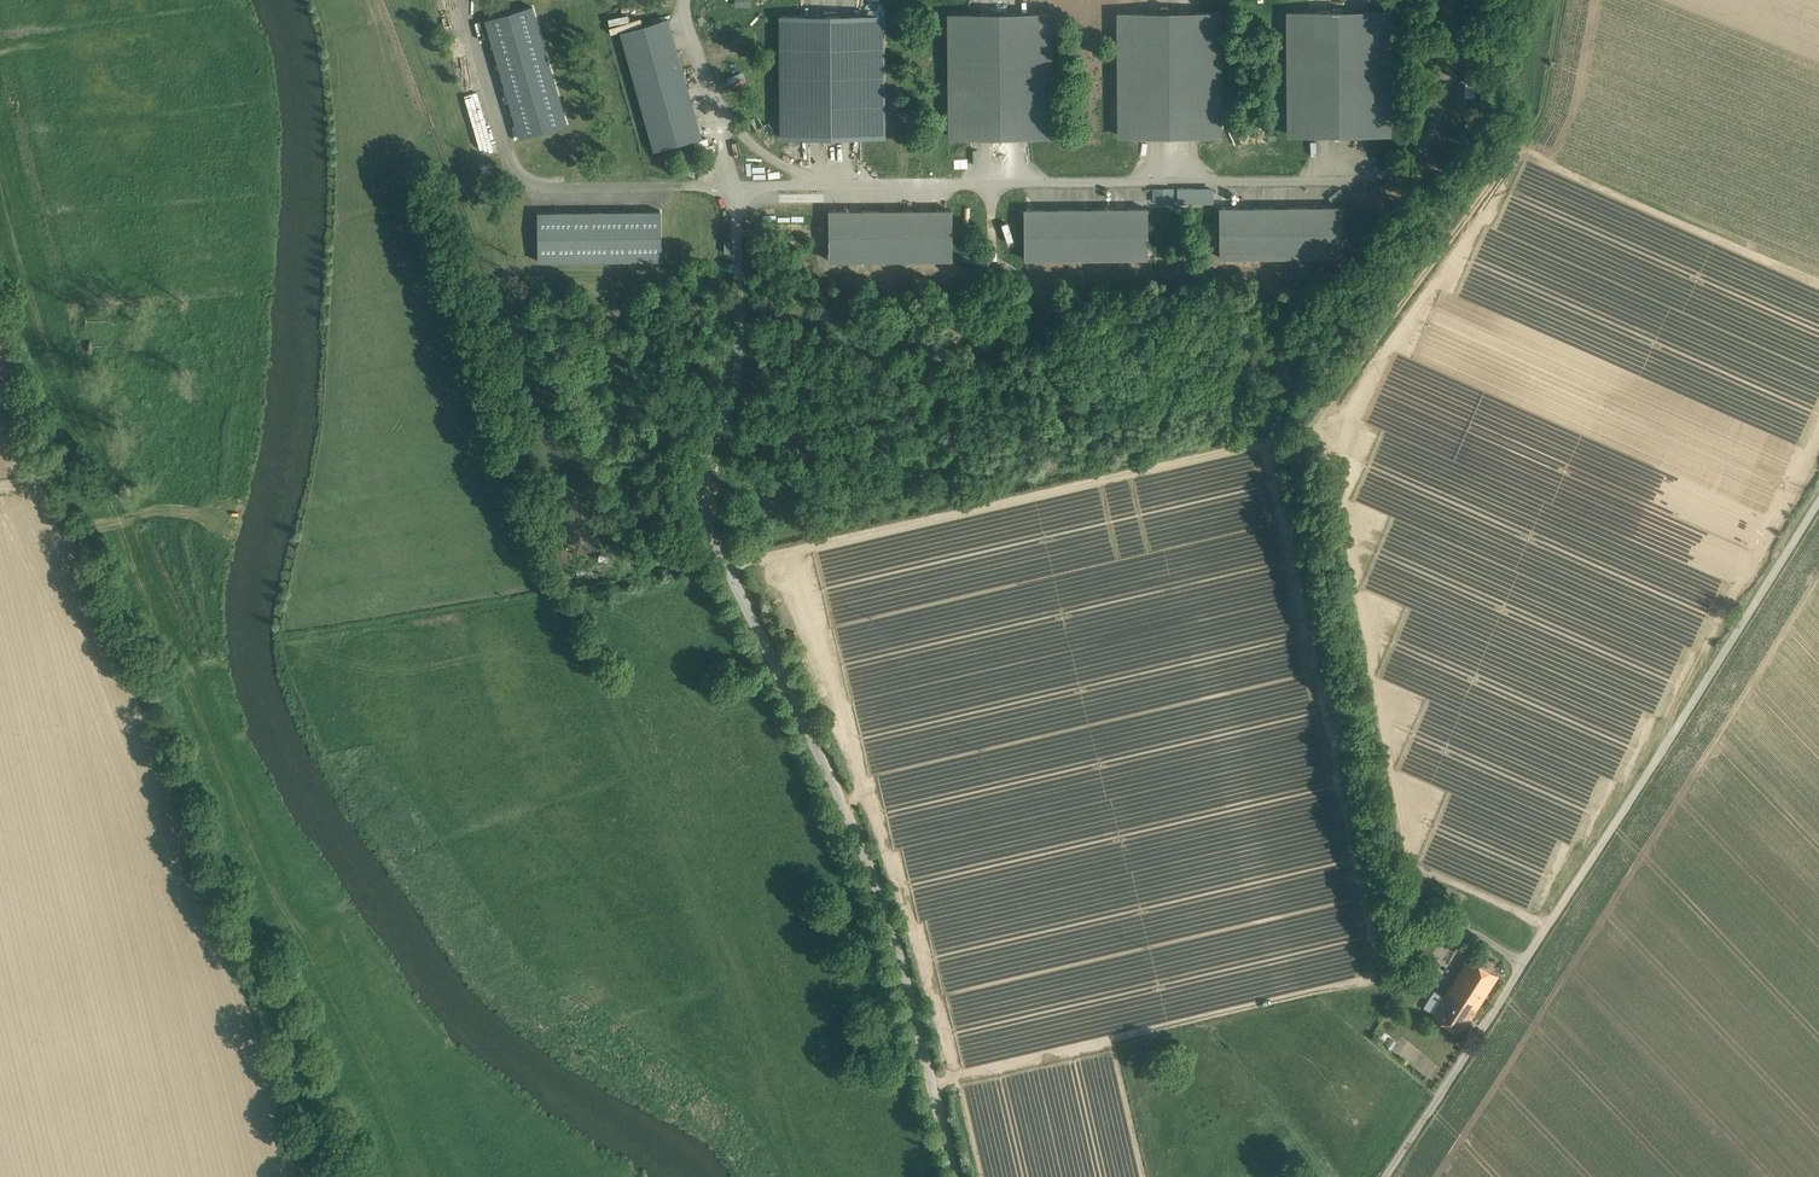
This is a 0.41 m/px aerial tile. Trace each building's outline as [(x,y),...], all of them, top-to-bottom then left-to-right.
[(523,140),(573,126),(539,10),(489,24),(523,140)] [(1391,14),(1293,15),(1295,135),(1392,134),(1391,14)] [(1218,15),(1121,16),(1122,136),(1219,135),(1218,15)] [(1053,16),(956,17),(957,137),(1054,136),(1053,16)] [(881,19),(783,20),(784,140),(882,139),(881,19)] [(655,150),(704,136),(670,20),(621,35),(655,150)] [(1154,198),(1216,198),(1216,183),(1154,183),(1154,198)] [(1148,261),(1148,209),(1027,210),(1027,261),(1148,261)] [(1343,261),(1343,209),(1222,210),(1222,261),(1343,261)] [(955,264),(955,212),(834,213),(834,264),(955,264)] [(664,265),(664,214),(543,214),(543,265),(664,265)] [(752,275),(752,251),(744,251),(743,275),(752,275)] [(1469,952),(1433,1009),(1461,1028),(1498,971),(1469,952)]
